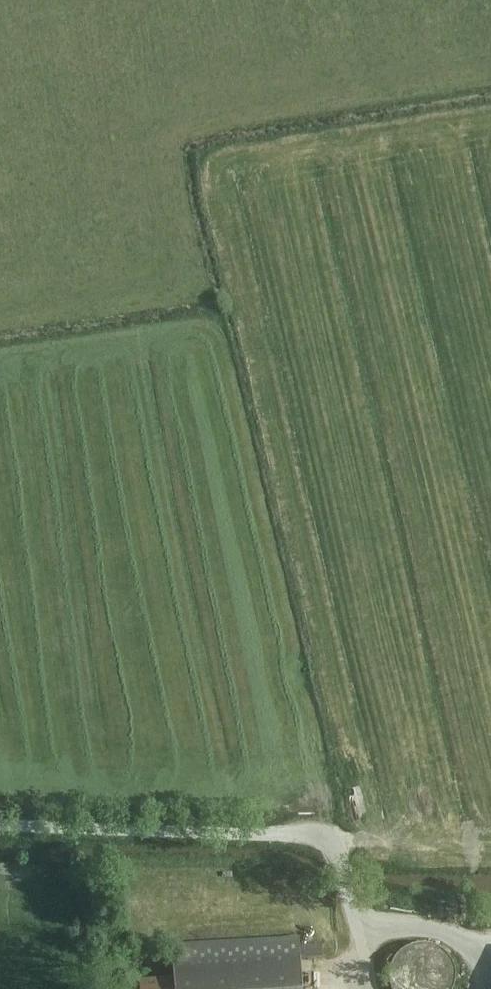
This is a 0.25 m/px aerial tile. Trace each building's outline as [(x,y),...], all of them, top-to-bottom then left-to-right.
[(303,933),(180,940),(182,971),(151,972),(152,988),(307,988),(303,933)] [(400,988),(464,988),(466,985),(467,973),(465,961),(459,950),(449,943),(437,939),(425,939),(413,943),(404,952),(398,962),(396,975),(398,987),(400,988)]
